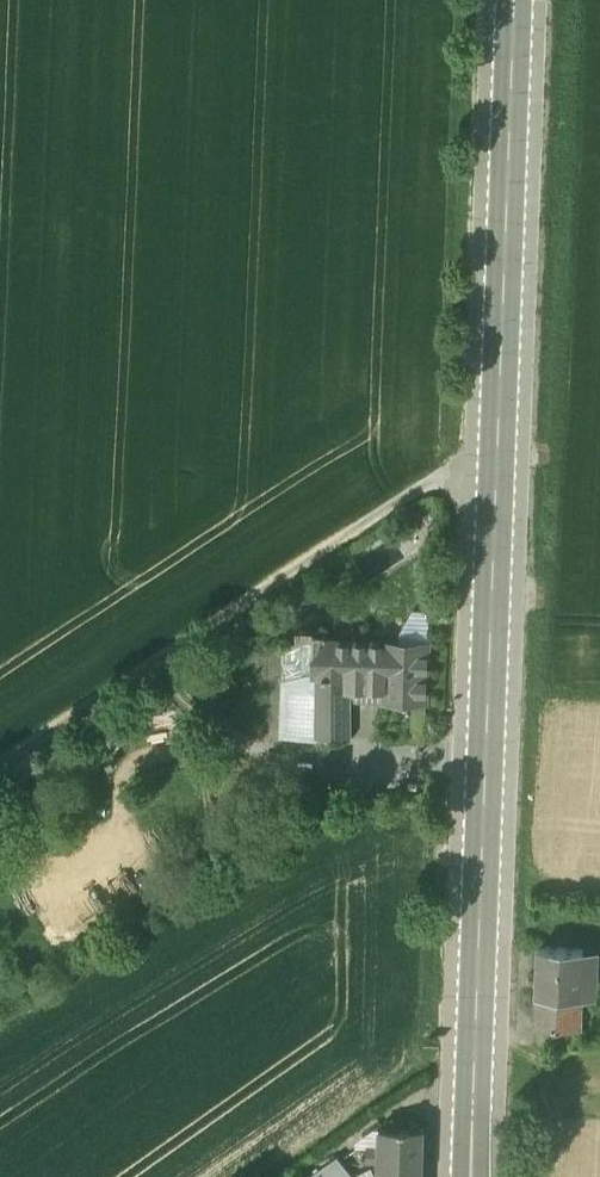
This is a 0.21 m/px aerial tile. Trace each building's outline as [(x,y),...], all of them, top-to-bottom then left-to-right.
[(385,643),(318,641),(319,684),(347,684),(383,685),(385,643)] [(427,645),(385,643),(383,685),(383,698),(411,699),(425,700),(427,645)] [(347,740),(347,684),(319,684),(269,685),(267,740),(347,740)] [(423,741),(425,700),(411,699),(410,741),(423,741)] [(584,948),(539,946),(535,1025),(580,1027),(581,991),(584,948)] [(584,948),(581,991),(599,992),(599,949),(584,948)] [(355,1145),(367,1146),(379,1146),(380,1126),(370,1125),(356,1136),(355,1145)] [(399,1126),(380,1126),(379,1146),(367,1146),(366,1159),(379,1159),(378,1175),(422,1176),(423,1127),(405,1127),(404,1126),(399,1126)] [(311,1174),(314,1176),(355,1176),(351,1172),(337,1155),(311,1174)] [(351,1172),(355,1176),(375,1176),(378,1175),(371,1164),(351,1172)]
